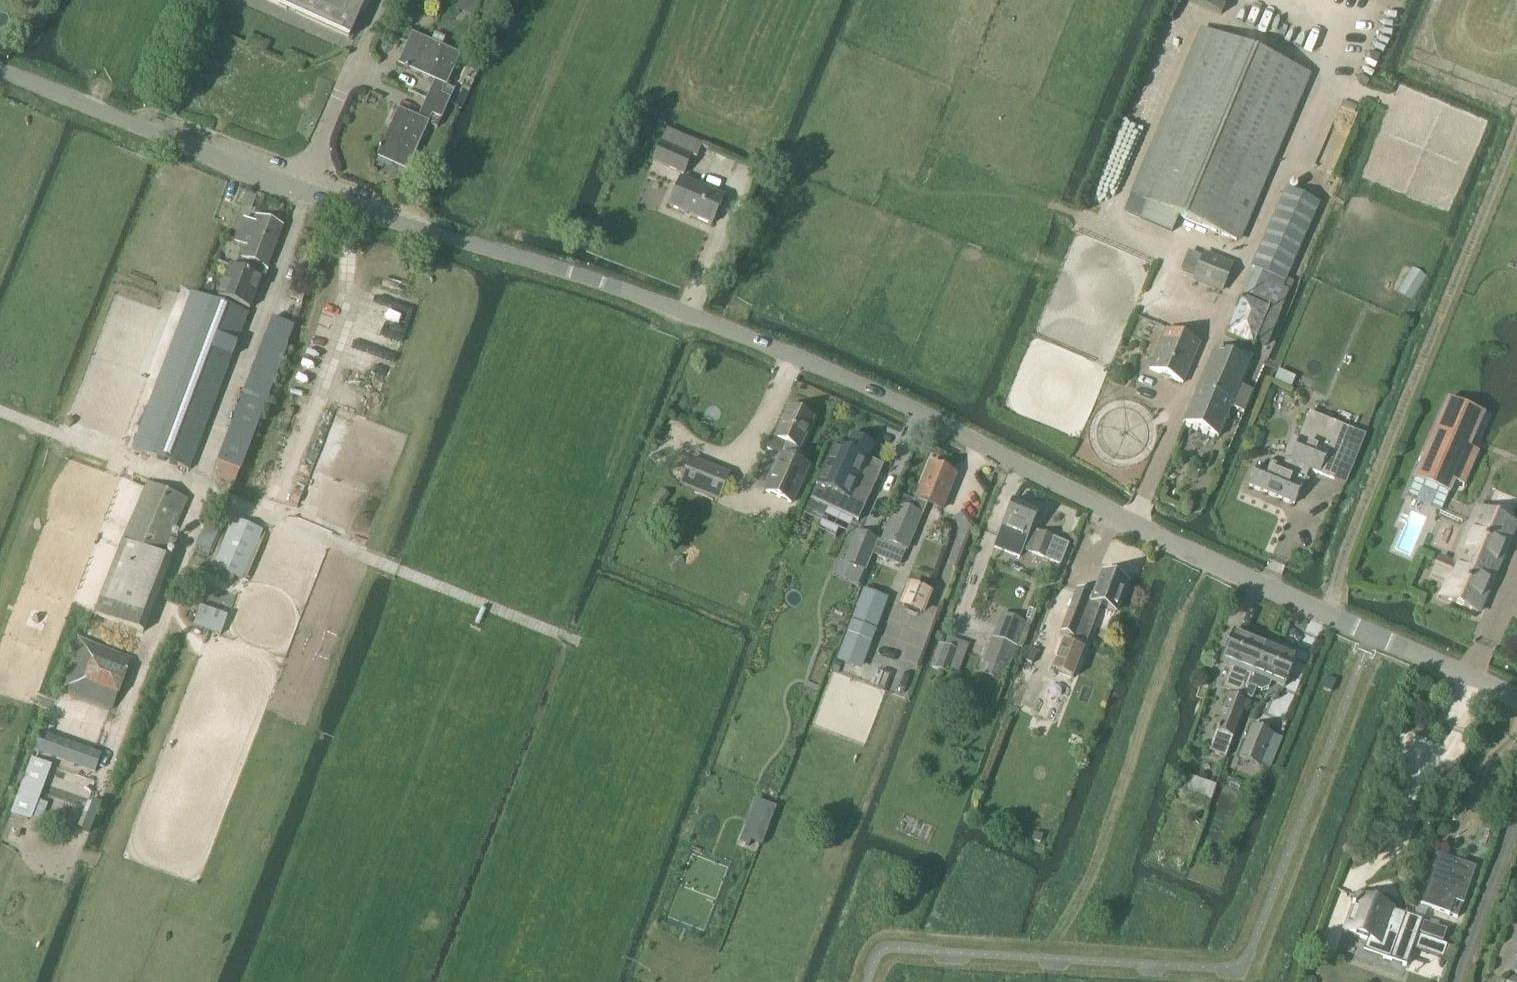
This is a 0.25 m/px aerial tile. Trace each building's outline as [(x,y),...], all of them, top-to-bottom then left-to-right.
[(349,38),(367,0),(266,0),(349,38)] [(1202,29),(1132,197),(1146,203),(1178,216),(1235,240),(1306,72),(1202,29)] [(433,79),(429,88),(424,99),(444,108),(453,89),(445,86),(459,54),(411,33),(397,63),(433,79)] [(416,117),(397,108),(376,158),(407,171),(432,115),(440,119),(444,108),(424,99),(416,117)] [(702,145),(666,129),(660,142),(696,159),(702,145)] [(683,174),(690,157),(659,144),(652,161),(683,174)] [(724,197),(680,178),(668,206),(712,225),(724,197)] [(1259,279),(1251,275),(1243,297),(1281,312),(1289,293),(1291,294),(1295,283),(1284,279),(1318,203),(1285,188),(1250,266),(1262,272),(1259,279)] [(1178,216),(1146,203),(1140,219),(1171,232),(1178,216)] [(244,247),(236,270),(262,279),(282,227),(255,217),(253,223),(244,220),(235,244),(244,247)] [(1220,290),(1230,264),(1202,254),(1193,280),(1220,290)] [(1400,265),(1389,290),(1404,297),(1415,272),(1400,265)] [(236,270),(229,267),(218,298),(251,310),(262,279),(236,270)] [(294,290),(305,294),(310,280),(298,276),(294,290)] [(305,294),(294,290),(290,299),(302,303),(305,294)] [(202,296),(142,453),(188,471),(248,314),(202,296)] [(1226,334),(1252,345),(1253,343),(1268,349),(1280,318),(1265,313),(1266,310),(1240,299),(1226,334)] [(215,474),(217,475),(215,481),(233,487),(240,470),(286,346),(293,326),(273,318),(265,338),(215,474)] [(1183,384),(1200,343),(1166,329),(1149,370),(1183,384)] [(1237,359),(1214,349),(1183,423),(1218,438),(1230,407),(1245,413),(1254,391),(1240,385),(1249,364),(1253,354),(1240,350),(1237,359)] [(1448,400),(1415,478),(1450,493),(1483,416),(1448,400)] [(782,458),(807,469),(808,467),(793,461),(812,420),(789,410),(776,439),(772,437),(766,449),(783,457),(782,458)] [(1267,470),(1257,466),(1249,486),(1294,505),(1301,486),(1306,488),(1310,481),(1304,479),(1309,470),(1334,480),(1353,433),(1348,431),(1310,415),(1291,460),(1285,462),(1282,470),(1269,464),(1267,470)] [(875,446),(851,436),(843,453),(834,449),(830,447),(813,484),(815,485),(810,499),(857,522),(863,511),(880,473),(865,466),(875,446)] [(807,469),(782,458),(766,495),(791,506),(807,469)] [(718,502),(728,475),(688,460),(678,487),(718,502)] [(911,511),(898,505),(877,558),(900,567),(925,506),(940,512),(955,475),(930,465),(911,511)] [(147,482),(122,540),(100,600),(150,619),(172,560),(168,558),(175,540),(171,539),(188,500),(147,482)] [(661,508),(669,496),(661,490),(653,502),(661,508)] [(993,549),(1018,560),(1022,552),(1060,566),(1068,545),(1052,539),(1030,530),(1037,512),(1012,502),(993,549)] [(1516,526),(1474,508),(1452,561),(1439,556),(1430,577),(1443,582),(1436,599),(1479,617),(1516,526)] [(210,555),(225,521),(209,514),(195,548),(210,555)] [(263,531),(233,519),(213,568),(223,572),(220,581),(231,585),(235,577),(243,581),(263,531)] [(856,531),(843,564),(866,573),(879,540),(856,531)] [(1094,597),(1077,591),(1061,633),(1086,642),(1100,606),(1115,612),(1127,582),(1103,573),(1094,597)] [(930,597),(911,589),(904,606),(923,614),(930,597)] [(862,662),(884,602),(860,593),(838,653),(862,662)] [(210,611),(200,608),(193,626),(221,637),(228,617),(210,610),(210,611)] [(992,638),(993,638),(984,662),(1010,672),(1020,648),(1022,649),(1031,625),(1001,614),(992,638)] [(1223,688),(1237,694),(1236,695),(1243,698),(1264,646),(1265,647),(1265,645),(1233,632),(1221,662),(1232,667),(1223,688)] [(132,659),(79,639),(59,691),(112,711),(132,659)] [(1083,649),(1063,642),(1052,671),(1072,678),(1083,649)] [(957,678),(966,654),(940,645),(931,669),(957,678)] [(1265,647),(1264,646),(1243,698),(1251,701),(1256,690),(1261,692),(1269,689),(1271,683),(1284,688),(1296,658),(1265,645),(1265,647)] [(1246,701),(1228,695),(1209,752),(1225,758),(1232,738),(1233,739),(1246,701)] [(1251,726),(1238,759),(1260,767),(1273,734),(1251,726)] [(102,754),(41,734),(35,753),(96,773),(102,754)] [(10,814),(27,820),(29,816),(41,821),(48,804),(35,799),(48,765),(31,759),(10,814)] [(755,800),(739,843),(749,847),(751,841),(762,846),(776,808),(755,800)] [(1476,867),(1438,854),(1421,904),(1457,916),(1462,903),(1463,904),(1476,867)] [(1357,891),(1343,931),(1392,950),(1389,958),(1406,964),(1405,965),(1433,976),(1439,958),(1450,962),(1455,949),(1446,946),(1447,945),(1416,934),(1422,918),(1426,913),(1357,891)]
